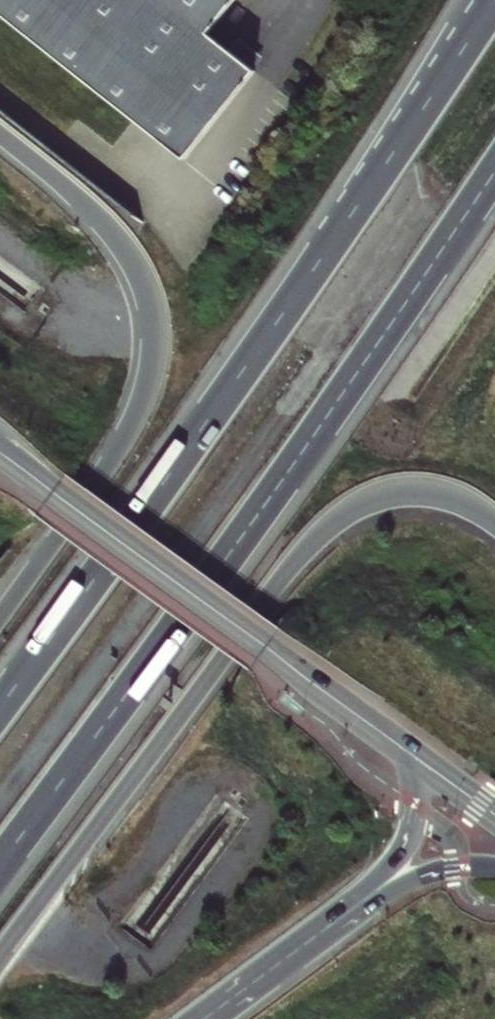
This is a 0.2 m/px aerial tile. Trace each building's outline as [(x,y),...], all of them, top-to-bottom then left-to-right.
[(3,11),(193,160),(263,73),(216,35),(243,0),(0,0),(0,15),(3,11)]
